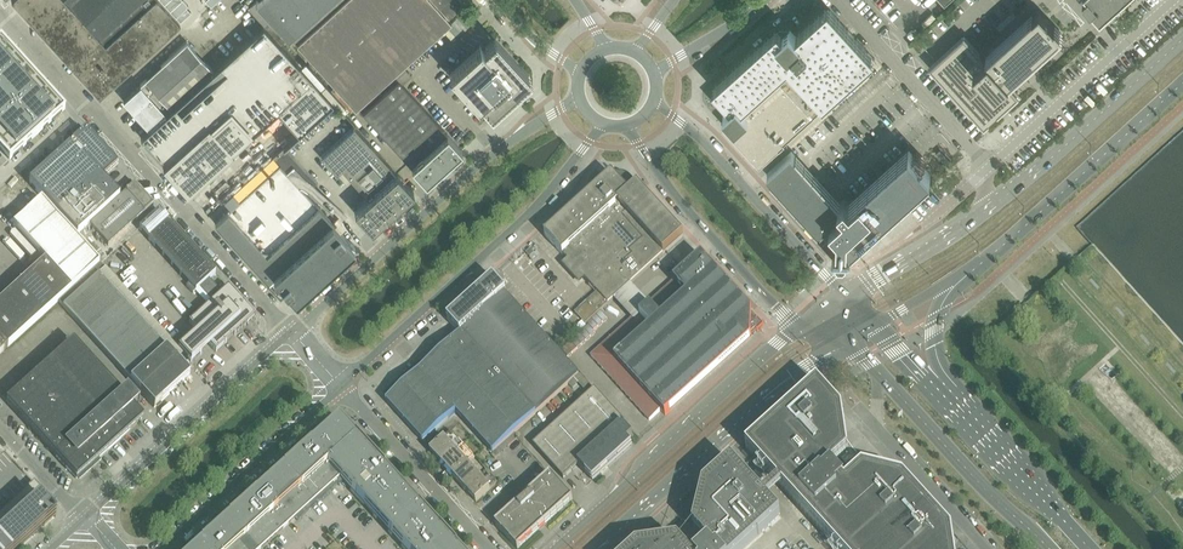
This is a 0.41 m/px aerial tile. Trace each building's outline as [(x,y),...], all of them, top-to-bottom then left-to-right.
[(98,94),(99,95),(180,22),(160,0),(13,0),(92,87),(98,94)] [(163,3),(169,9),(179,0),(166,0),(163,3)] [(169,9),(175,15),(186,6),(187,4),(184,0),(179,0),(169,9)] [(255,2),(288,37),(329,0),(257,0),(255,2)] [(355,107),(438,33),(451,21),(448,17),(439,6),(446,0),(344,0),(297,43),(355,107)] [(462,0),(446,0),(439,6),(448,17),(464,3),(462,0)] [(1091,7),(1092,6),(1100,15),(1116,0),(1084,0),(1091,7)] [(186,6),(175,15),(180,21),(190,11),(186,6)] [(875,58),(856,38),(828,7),(796,36),(790,29),(783,35),(778,29),(713,87),(730,107),(724,113),(729,118),(722,124),(760,165),(785,141),(784,140),(875,58)] [(1022,96),(1008,81),(1061,33),(1054,25),(1039,9),(984,59),(964,36),(930,66),(984,126),(998,114),(999,116),(1022,96)] [(149,128),(141,136),(150,147),(163,161),(165,163),(163,165),(188,192),(233,151),(278,110),(298,133),(299,133),(333,102),(263,25),(214,70),(149,128)] [(0,38),(0,61),(11,50),(0,38)] [(449,74),(468,95),(477,105),(477,106),(481,103),(491,115),(531,78),(495,38),(483,49),(480,45),(480,46),(449,74)] [(123,100),(135,112),(149,128),(213,70),(187,42),(123,100)] [(0,61),(0,82),(22,62),(11,50),(0,61)] [(0,82),(0,94),(4,99),(32,74),(22,62),(0,82)] [(32,74),(4,99),(15,111),(43,85),(32,74)] [(391,87),(399,80),(394,75),(386,82),(391,87)] [(462,150),(456,143),(399,80),(391,87),(363,113),(426,182),(462,150)] [(43,85),(15,111),(26,122),(53,97),(43,85)] [(53,97),(26,122),(37,134),(65,109),(53,97)] [(0,103),(0,124),(15,111),(4,99),(0,103)] [(0,124),(0,145),(26,122),(15,111),(0,124)] [(0,145),(0,150),(9,160),(37,134),(26,122),(0,145)] [(832,133),(830,132),(822,123),(797,147),(806,157),(832,133)] [(376,192),(368,200),(354,212),(371,230),(414,192),(397,173),(396,174),(390,168),(391,167),(354,127),(321,157),(336,174),(345,166),(366,189),(370,185),(376,192)] [(117,167),(86,133),(85,132),(29,182),(78,235),(119,198),(103,180),(117,167)] [(300,186),(306,180),(307,179),(314,186),(317,183),(284,147),(273,157),(279,164),(215,222),(274,288),(279,284),(282,284),(296,300),(355,246),(318,206),(300,186)] [(931,174),(922,164),(909,150),(908,151),(850,203),(845,198),(839,203),(792,151),(768,172),(771,176),(770,177),(820,232),(833,246),(834,246),(835,248),(837,248),(837,251),(840,254),(845,254),(848,251),(848,248),(850,249),(852,247),(931,176),(930,175),(931,174)] [(614,176),(613,176),(612,175),(545,236),(563,255),(598,293),(575,313),(586,325),(587,324),(601,312),(683,237),(631,179),(630,178),(629,177),(628,176),(625,175),(623,175),(622,175),(620,174),(618,175),(617,175),(616,175),(614,176)] [(126,194),(90,226),(109,246),(136,221),(154,205),(135,184),(125,193),(126,194)] [(59,301),(79,283),(100,265),(41,200),(13,226),(41,257),(25,271),(30,277),(2,302),(0,304),(0,355),(59,301)] [(191,364),(210,346),(216,353),(235,335),(255,317),(246,307),(245,307),(228,288),(221,294),(209,280),(215,274),(159,212),(139,230),(189,285),(186,287),(193,294),(199,289),(212,303),(189,323),(198,333),(178,350),(184,356),(191,364)] [(77,237),(87,248),(93,243),(83,232),(77,237)] [(535,254),(531,249),(526,254),(530,258),(535,254)] [(701,257),(694,263),(701,270),(708,264),(701,257)] [(735,294),(708,264),(701,270),(694,263),(591,356),(649,421),(661,411),(665,416),(674,408),(751,338),(751,334),(755,331),(760,331),(763,328),(763,324),(760,322),(756,321),(756,322),(751,317),(752,313),(735,294)] [(85,288),(99,275),(105,269),(101,264),(100,265),(79,283),(84,289),(85,288)] [(178,350),(105,269),(99,275),(136,316),(178,362),(184,356),(178,350)] [(79,283),(59,301),(85,331),(136,388),(154,408),(155,407),(160,403),(190,376),(178,362),(136,316),(99,275),(85,288),(84,289),(79,283)] [(447,320),(448,320),(460,334),(462,333),(536,415),(579,375),(505,294),(506,293),(493,278),(484,286),(485,288),(451,319),(450,318),(447,320)] [(607,319),(601,312),(587,324),(594,331),(607,319)] [(568,357),(595,333),(589,326),(561,350),(568,357)] [(504,443),(514,435),(536,415),(462,333),(460,334),(386,402),(423,442),(456,413),(493,453),(504,443)] [(73,341),(50,362),(6,402),(61,463),(61,462),(73,476),(95,456),(98,459),(139,422),(130,411),(119,399),(122,396),(73,341)] [(746,449),(778,484),(783,489),(826,536),(829,540),(834,545),(837,548),(955,548),(952,533),(903,479),(863,469),(849,454),(843,412),(817,384),(746,449)] [(127,392),(122,396),(119,399),(130,411),(138,404),(139,405),(139,404),(127,390),(126,391),(127,392)] [(593,482),(594,481),(602,474),(601,473),(608,467),(609,468),(632,446),(628,441),(633,437),(623,426),(625,424),(595,390),(533,446),(564,479),(579,465),(586,474),(593,482)] [(355,438),(340,422),(337,419),(313,441),(312,441),(311,442),(312,442),(310,444),(327,463),(355,438)] [(457,452),(456,452),(451,447),(459,440),(452,433),(430,452),(442,465),(457,452)] [(508,447),(517,439),(514,435),(504,443),(508,447)] [(416,507),(417,506),(355,438),(327,463),(327,464),(339,477),(339,478),(341,480),(343,482),(351,490),(350,491),(363,505),(364,505),(373,515),(373,516),(388,532),(389,532),(416,507)] [(307,447),(285,466),(282,469),(313,502),(315,505),(338,485),(339,486),(343,482),(341,480),(339,478),(339,477),(327,464),(327,463),(310,444),(308,446),(307,445),(306,446),(307,447)] [(457,452),(442,465),(453,478),(468,465),(472,461),(475,458),(464,446),(456,452),(457,452)] [(478,468),(472,461),(468,465),(474,472),(478,468)] [(764,497),(731,462),(703,488),(693,528),(709,545),(705,548),(745,548),(781,516),(768,502),(783,489),(778,484),(764,497)] [(464,490),(479,477),(474,472),(468,465),(453,478),(464,490)] [(282,469),(260,489),(258,491),(258,490),(257,491),(257,492),(255,493),(286,527),(288,524),(294,519),(297,522),(315,505),(313,502),(282,469)] [(479,477),(464,490),(476,503),(498,483),(491,476),(484,482),(479,477)] [(573,500),(551,476),(495,526),(517,548),(519,548),(573,500)] [(55,518),(39,499),(42,497),(44,495),(34,483),(0,514),(0,548),(21,548),(55,518)] [(230,516),(228,518),(256,548),(261,548),(286,527),(255,493),(253,495),(252,496),(230,516)] [(420,510),(417,506),(416,507),(389,532),(388,532),(391,536),(392,535),(401,546),(403,548),(417,548),(438,530),(420,510)] [(206,538),(203,540),(202,541),(200,543),(206,548),(256,548),(228,518),(227,518),(206,538)] [(440,532),(438,530),(417,548),(453,548),(455,548),(440,532)]
